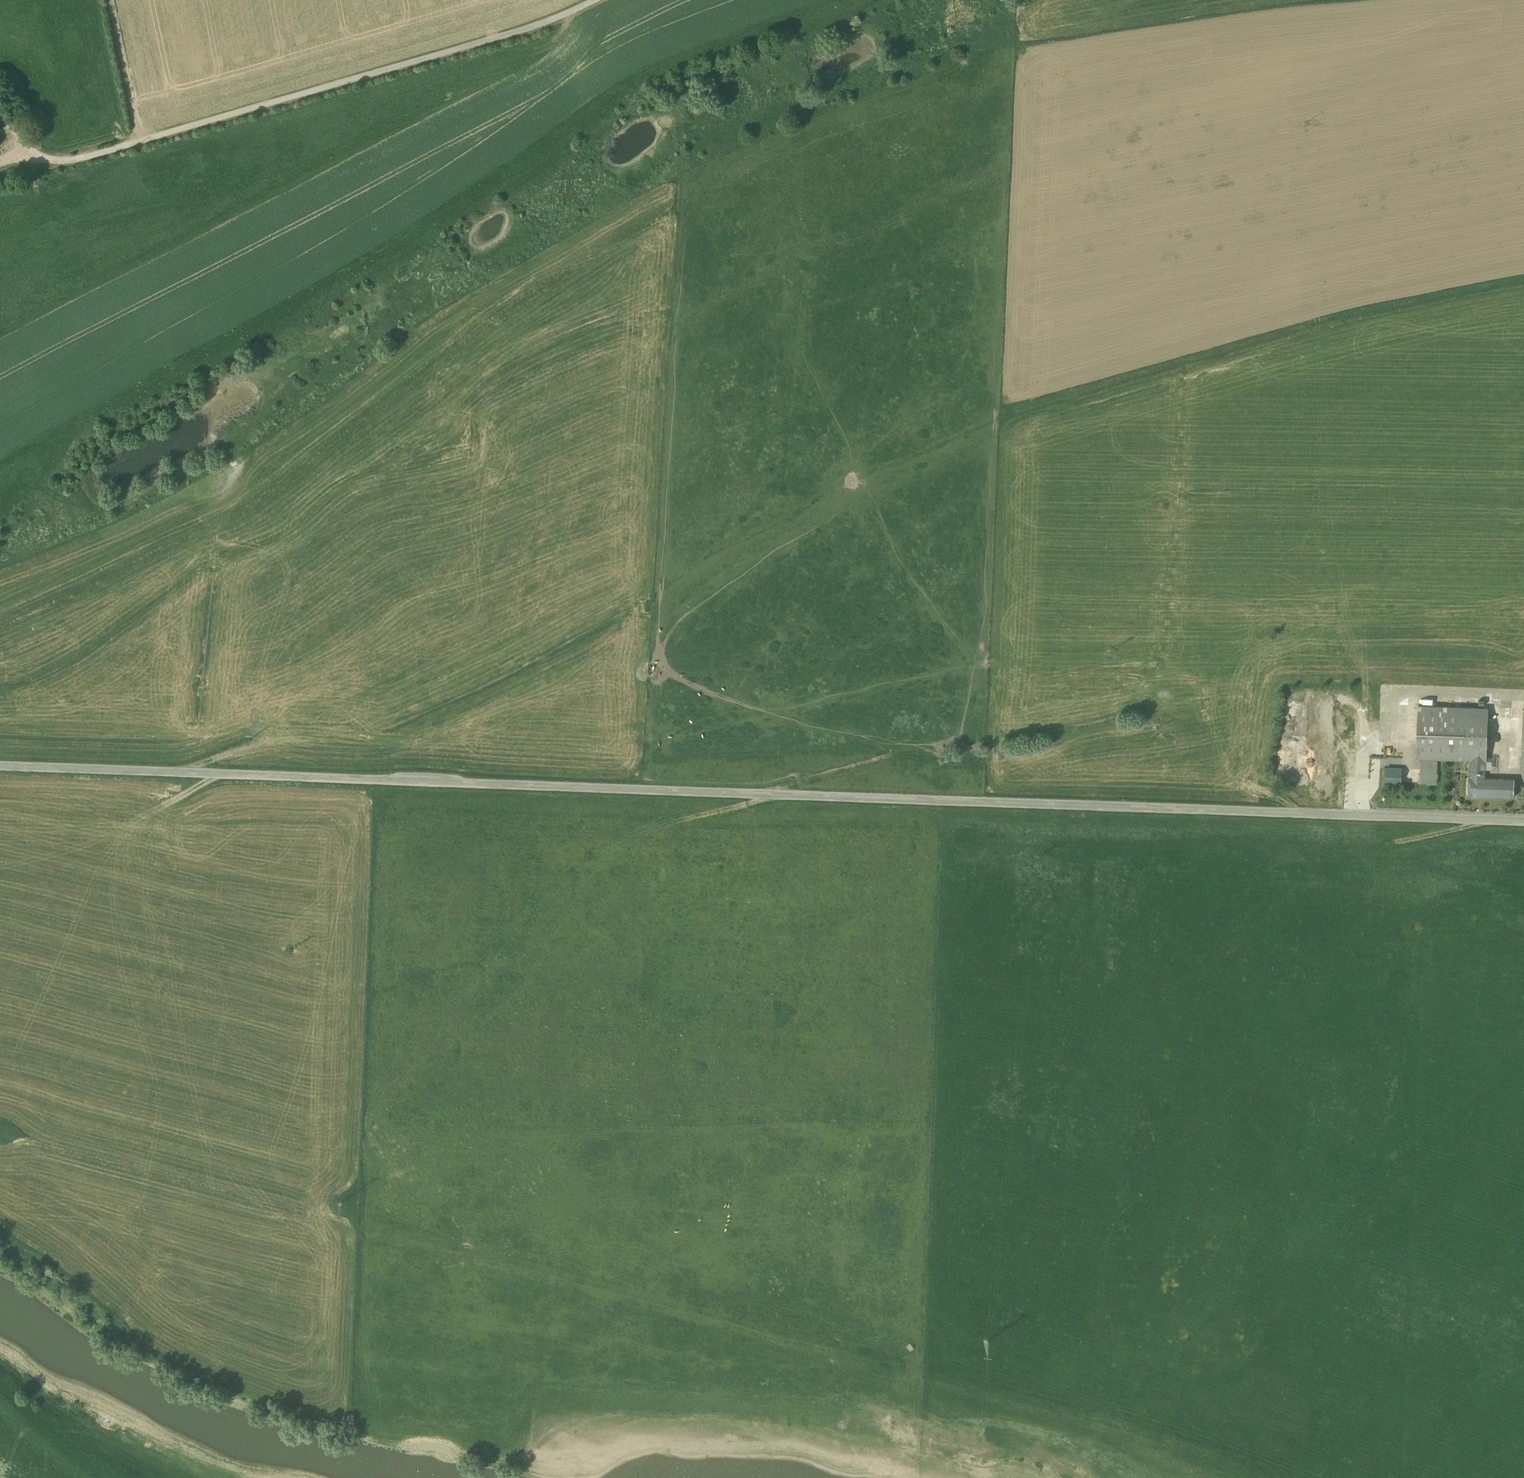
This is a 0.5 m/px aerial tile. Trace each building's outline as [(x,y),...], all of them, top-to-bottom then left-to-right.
[(1488,688),(1464,689),(1465,698),(1489,697),(1488,688)] [(1471,759),(1469,794),(1522,797),(1523,776),(1488,774),(1492,703),(1422,699),(1419,757),(1426,758),(1425,785),(1442,785),(1444,758),(1471,759)] [(1386,781),(1404,781),(1405,765),(1387,765),(1386,781)]
